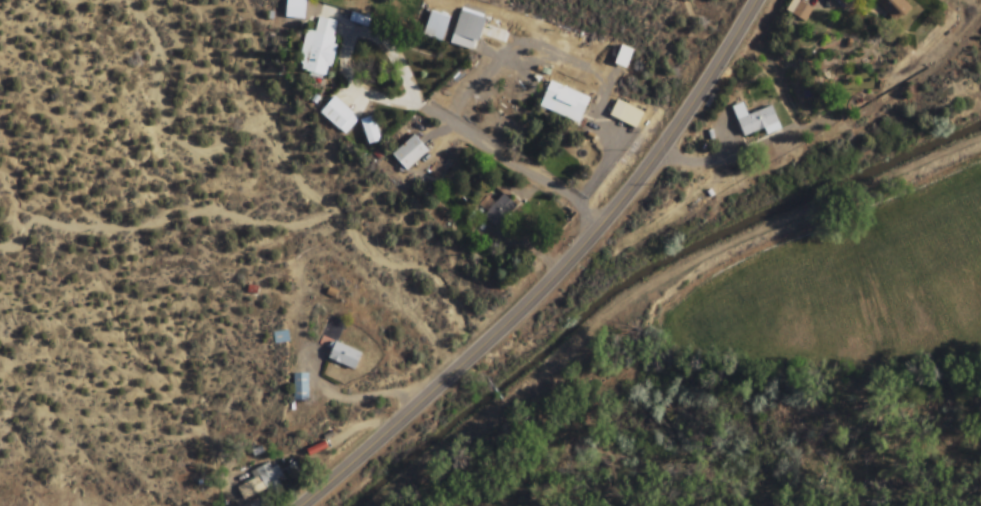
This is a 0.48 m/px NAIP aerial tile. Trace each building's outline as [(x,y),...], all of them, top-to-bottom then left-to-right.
[(803,22),(812,11),(796,0),(788,12),(803,22)] [(895,23),(911,6),(905,0),(872,0),(895,23)] [(484,18),(458,11),(450,45),(476,51),(484,18)] [(450,18),(430,12),(422,36),(442,42),(450,18)] [(338,21),(318,17),(315,31),(307,29),(298,69),(326,75),(338,21)] [(625,69),(633,50),(622,45),(614,64),(625,69)] [(572,92),(574,84),(564,80),(562,86),(549,81),(542,100),(554,104),(550,114),(579,125),(589,98),(572,92)] [(320,114),(344,136),(358,120),(334,98),(320,114)] [(609,117),(634,129),(642,113),(617,100),(609,117)] [(731,107),(743,136),(762,128),(765,136),(781,130),(771,104),(747,114),(742,102),(731,107)] [(408,173),(428,151),(412,136),(392,157),(408,173)] [(500,231),(518,207),(501,195),(483,218),(500,231)] [(337,344),(344,322),(329,317),(320,342),(331,346),(326,360),(354,370),(361,353),(337,344)] [(294,400),(305,399),(304,375),(293,375),(294,400)] [(241,503),(284,487),(275,462),(250,472),(253,481),(236,488),(241,503)]
